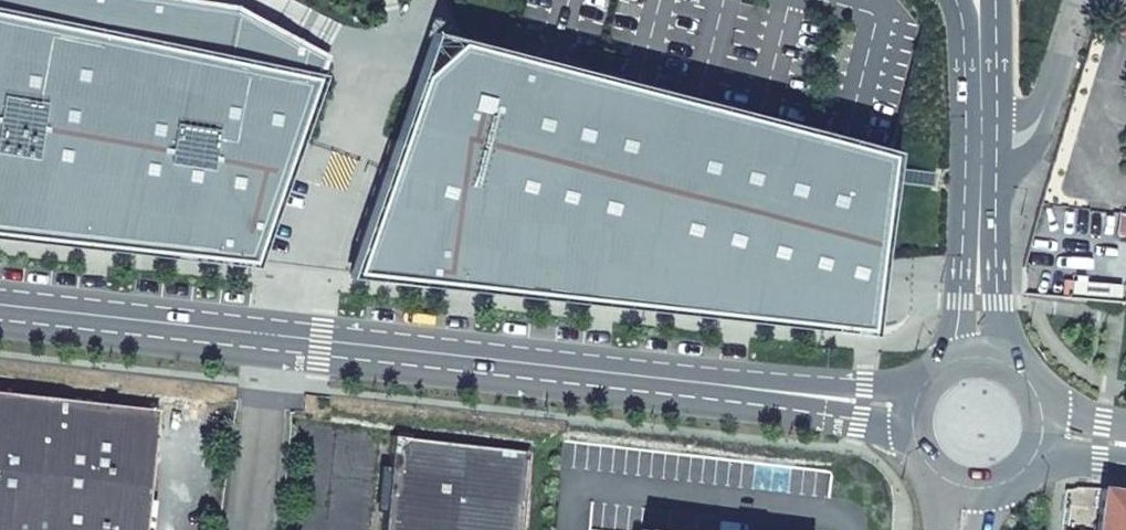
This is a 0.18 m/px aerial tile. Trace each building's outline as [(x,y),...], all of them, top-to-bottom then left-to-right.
[(255,269),(298,142),(328,57),(296,40),(235,7),(192,0),(0,0),(0,241),(255,269)] [(395,142),(348,279),(454,292),(871,337),(879,262),(891,158),(845,146),(759,123),(701,108),(639,92),(552,70),(516,60),(455,44),(418,77),(395,142)] [(1120,216),(1117,237),(1125,238),(1125,217),(1120,216)] [(156,407),(0,390),(0,529),(143,529),(156,407)] [(528,449),(391,433),(380,529),(519,529),(528,449)] [(1102,489),(1097,529),(1125,529),(1125,492),(1102,489)]
